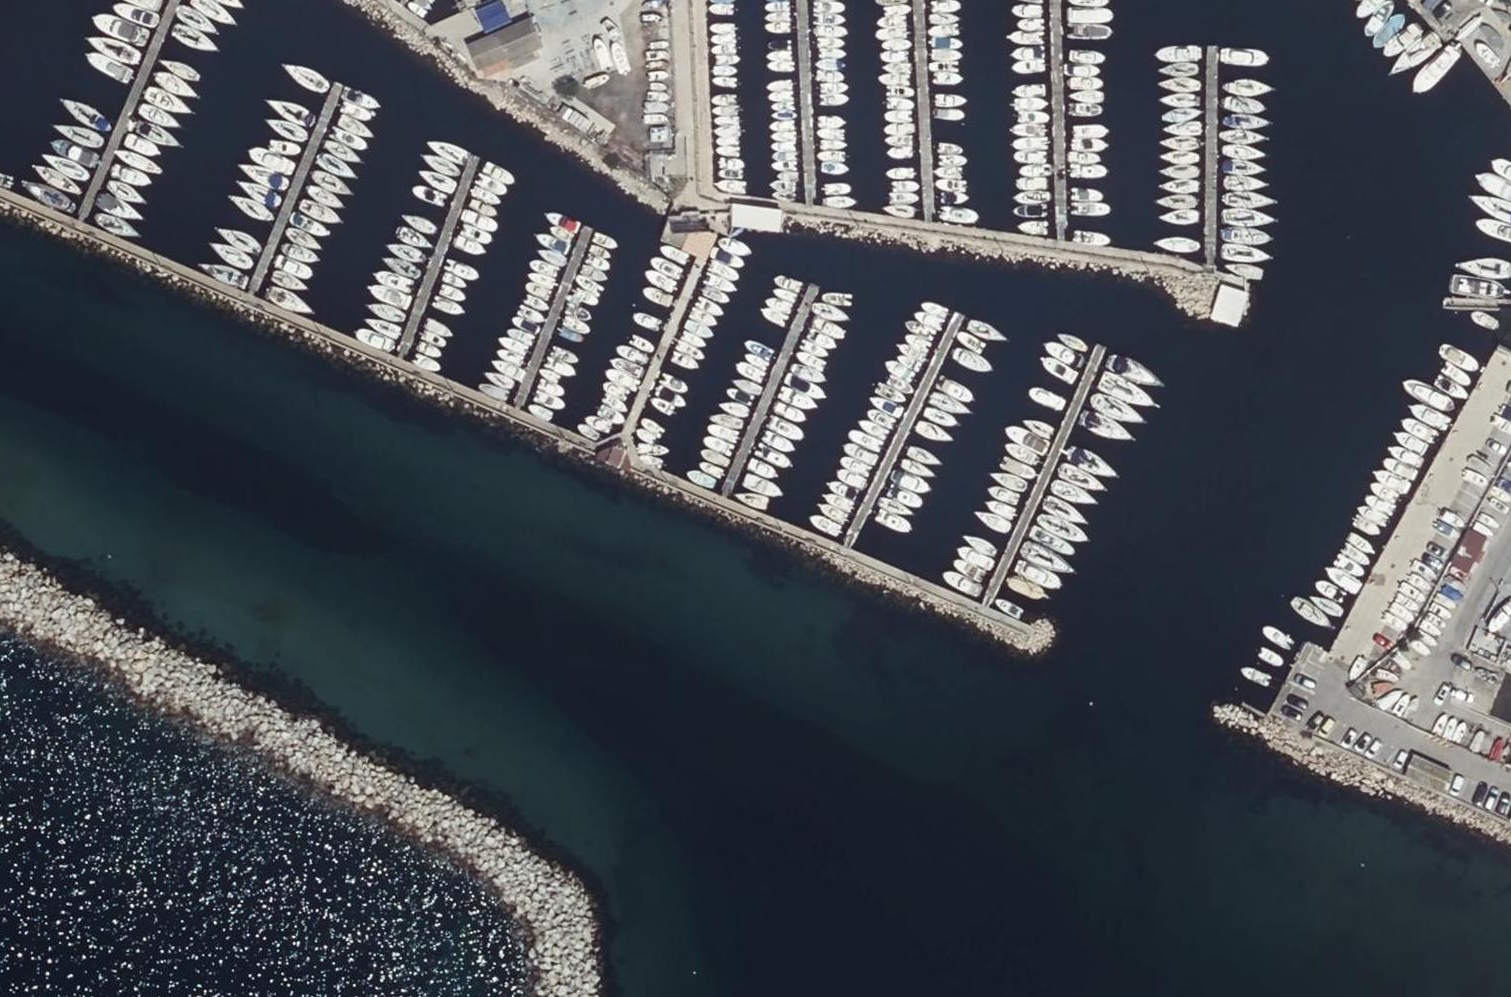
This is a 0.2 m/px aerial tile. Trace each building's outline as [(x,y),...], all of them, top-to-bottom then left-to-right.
[(485,61),(492,58),(514,51),(516,57),(522,55),(525,61),(543,56),(541,49),(552,44),(543,15),(477,36),(485,61)] [(514,51),(492,58),(495,66),(517,59),(516,57),(514,51)] [(663,175),(662,154),(647,155),(648,176),(663,175)] [(702,210),(684,211),(683,229),(691,235),(697,235),(702,227),(702,210)] [(1485,535),(1467,525),(1449,560),(1472,572),(1485,535)] [(1366,689),(1357,681),(1350,689),(1358,697),(1366,689)]
